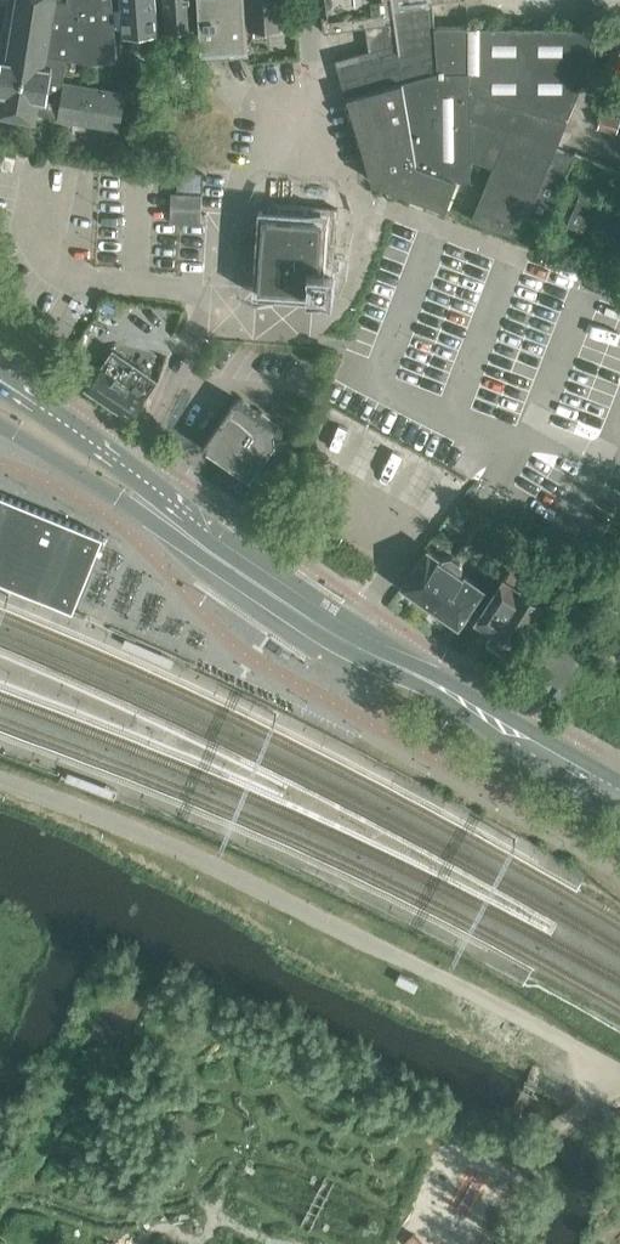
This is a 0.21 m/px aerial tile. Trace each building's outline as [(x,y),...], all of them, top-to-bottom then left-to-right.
[(8,57),(5,56),(0,84),(0,88),(3,89),(0,107),(0,110),(36,116),(37,112),(58,115),(68,53),(118,55),(114,1),(114,0),(18,0),(8,57)] [(125,30),(159,27),(157,0),(123,0),(125,30)] [(166,29),(195,26),(193,0),(164,0),(166,29)] [(203,56),(249,54),(245,0),(199,0),(203,56)] [(251,27),(285,24),(284,0),(249,0),(251,27)] [(367,25),(395,22),(392,0),(323,0),(324,12),(322,13),(325,31),(367,25)] [(395,22),(367,25),(370,50),(336,59),(347,97),(349,96),(374,181),(447,208),(458,178),(471,176),(471,154),(471,89),(470,26),(435,26),(433,2),(437,2),(436,0),(392,0),(395,22)] [(471,89),(568,119),(596,52),(596,26),(470,26),(471,89)] [(619,27),(604,78),(612,80),(617,64),(619,64),(619,27)] [(165,63),(169,81),(188,77),(184,58),(165,63)] [(59,118),(119,128),(125,91),(66,81),(59,118)] [(130,89),(129,98),(143,101),(145,91),(130,89)] [(471,89),(471,154),(494,164),(473,218),(538,242),(575,155),(556,147),(568,119),(471,89)] [(617,132),(619,122),(619,119),(603,114),(599,127),(617,132)] [(567,175),(578,180),(589,156),(577,151),(567,175)] [(578,180),(590,185),(600,160),(589,156),(578,180)] [(590,185),(601,190),(611,165),(600,160),(590,185)] [(613,194),(619,176),(619,169),(611,165),(601,190),(613,194)] [(172,192),(171,222),(201,223),(203,173),(179,172),(177,192),(172,192)] [(590,214),(619,227),(619,206),(597,196),(595,201),(580,195),(568,224),(583,230),(590,214)] [(262,290),(264,288),(317,292),(318,288),(329,288),(330,274),(332,274),(337,208),(268,203),(267,215),(266,215),(265,215),(264,216),(263,217),(264,217),(267,218),(266,232),(265,232),(263,233),(262,233),(262,234),(263,235),(264,235),(265,235),(265,250),(263,250),(261,250),(261,251),(262,252),(263,252),(264,253),(263,267),(262,267),(261,267),(260,268),(260,269),(261,269),(262,270),(263,270),(262,284),(259,285),(259,288),(262,290)] [(88,387),(89,388),(90,387),(124,410),(132,415),(131,417),(132,418),(158,380),(114,350),(88,387)] [(75,359),(68,369),(85,380),(91,371),(75,359)] [(208,445),(208,448),(207,448),(251,479),(256,473),(271,484),(304,436),(276,441),(275,433),(284,431),(236,398),(203,445),(204,445),(208,445)] [(73,610),(104,535),(0,493),(0,581),(73,610)] [(403,585),(459,624),(485,587),(462,571),(463,570),(462,563),(451,555),(444,557),(443,558),(428,548),(403,585)] [(479,618),(495,630),(487,641),(506,653),(540,600),(523,589),(530,579),(512,567),(479,618)] [(536,668),(550,677),(568,651),(553,641),(536,668)] [(568,651),(550,677),(564,686),(581,660),(568,651)]
